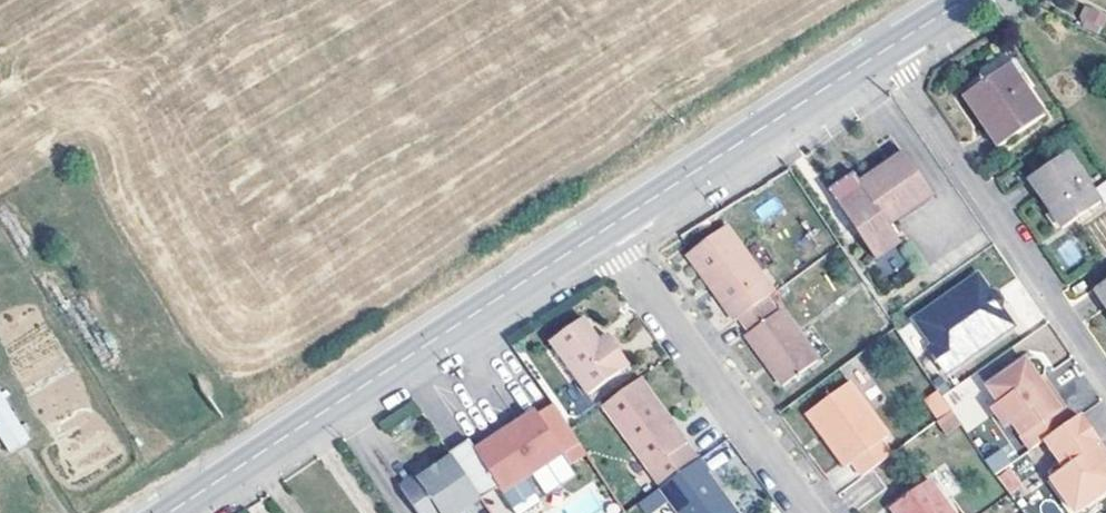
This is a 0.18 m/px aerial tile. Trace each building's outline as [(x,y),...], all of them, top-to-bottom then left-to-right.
[(1098,35),(1105,21),(1105,16),(1087,4),(1076,21),(1098,35)] [(986,114),(1007,144),(1046,116),(1009,64),(964,95),(980,118),(986,114)] [(1001,148),(1007,144),(986,114),(980,118),(1001,148)] [(1068,151),(1030,178),(1065,228),(1103,202),(1068,151)] [(854,176),(830,193),(876,260),(900,243),(889,227),(932,196),(904,157),(861,186),(854,176)] [(964,186),(957,190),(961,195),(967,191),(964,186)] [(736,324),(739,321),(765,302),(775,296),(728,230),(688,258),(736,324)] [(1012,330),(1000,312),(1001,307),(994,297),(988,296),(977,280),(915,325),(934,350),(929,354),(946,378),(1012,330)] [(1095,290),(1105,305),(1105,282),(1095,290)] [(765,302),(739,321),(750,336),(747,339),(783,389),(818,364),(781,313),(776,317),(765,302)] [(607,355),(600,346),(584,324),(551,348),(589,401),(630,370),(615,349),(607,355)] [(607,355),(615,349),(608,340),(600,346),(607,355)] [(1044,444),(1066,428),(1036,385),(1042,381),(1044,373),(1038,364),(1030,363),(987,393),(999,410),(992,415),(1005,433),(1011,428),(1031,454),(1044,444)] [(942,395),(966,431),(989,415),(965,379),(942,395)] [(662,490),(695,466),(683,449),(689,445),(642,381),(604,409),(662,490)] [(1066,428),(1073,423),(1042,381),(1036,385),(1066,428)] [(862,478),(889,458),(880,445),(888,439),(848,385),(806,415),(845,470),(852,465),(862,478)] [(0,394),(0,439),(12,458),(33,446),(0,394)] [(939,422),(950,414),(942,401),(938,395),(926,404),(939,422)] [(520,424),(549,467),(565,457),(572,467),(588,457),(555,408),(541,418),(538,413),(520,424)] [(1066,428),(1044,444),(1057,464),(1064,473),(1049,483),(1071,512),(1079,512),(1105,494),(1105,471),(1105,469),(1094,453),(1099,451),(1078,420),(1073,423),(1066,428)] [(528,480),(549,467),(520,424),(508,431),(511,436),(499,443),(496,439),(488,444),(518,487),(528,480)] [(508,431),(496,439),(499,443),(511,436),(508,431)] [(451,453),(455,459),(482,501),(501,489),(476,452),(478,451),(471,441),(451,453)] [(505,495),(518,487),(488,444),(478,451),(476,452),(501,489),(505,495)] [(984,459),(994,474),(1013,461),(1004,446),(984,459)] [(1105,469),(1105,468),(1105,461),(1099,451),(1094,453),(1105,469)] [(439,469),(421,481),(418,476),(402,487),(419,512),(464,512),(482,501),(455,459),(439,469)] [(695,466),(662,490),(678,512),(727,512),(717,499),(722,496),(709,479),(710,473),(701,461),(695,466)] [(436,464),(418,476),(421,481),(439,469),(436,464)] [(1046,478),(1049,483),(1064,473),(1057,464),(1046,478)] [(505,495),(516,512),(529,512),(543,504),(528,480),(518,487),(505,495)] [(924,486),(888,512),(944,512),(924,486)] [(724,494),(722,496),(717,499),(727,512),(738,512),(724,494)]
